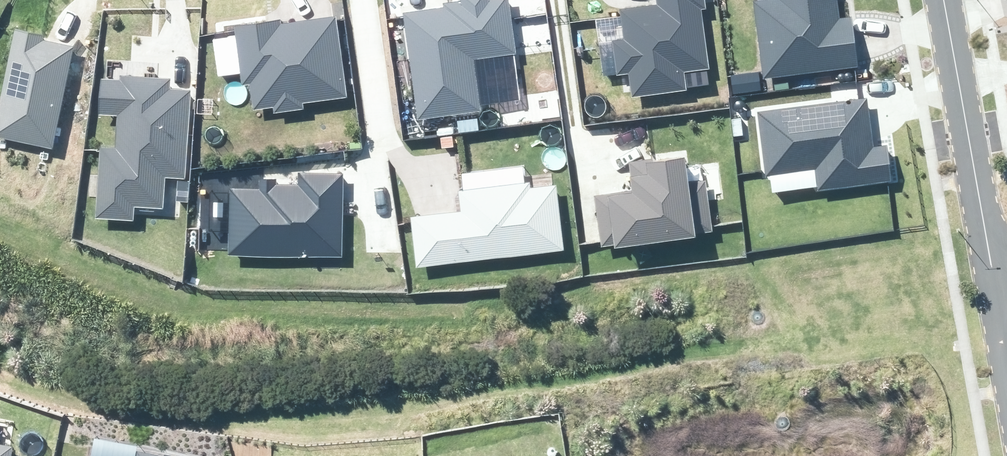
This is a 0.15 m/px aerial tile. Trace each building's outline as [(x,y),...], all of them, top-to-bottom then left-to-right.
[(624,92),(712,82),(703,0),(655,0),(656,9),(616,13),(624,92)] [(765,76),(857,63),(849,6),(838,7),(837,0),(754,0),(765,76)] [(404,13),(415,120),(474,114),(468,56),(510,52),(505,3),(404,13)] [(238,28),(244,100),(336,92),(330,20),(238,28)] [(0,94),(0,134),(54,145),(74,46),(57,43),(41,40),(42,36),(13,30),(0,94)] [(92,149),(90,223),(139,224),(139,210),(164,211),(165,171),(189,172),(191,98),(172,97),(173,84),(101,81),(100,119),(120,120),(119,150),(92,149)] [(892,182),(887,146),(873,147),(868,109),(867,98),(757,112),(766,177),(770,176),(772,193),(817,187),(817,192),(892,182)] [(592,199),(596,246),(703,237),(699,195),(680,196),(677,165),(617,170),(619,196),(608,197),(592,199)] [(228,255),(341,256),(342,174),(299,173),(299,185),(276,185),(276,179),(258,179),(258,189),(228,188),(228,255)] [(411,214),(418,269),(566,250),(557,179),(458,192),(460,207),(440,210),(411,214)] [(12,447),(0,445),(0,455),(11,455),(12,447)]
